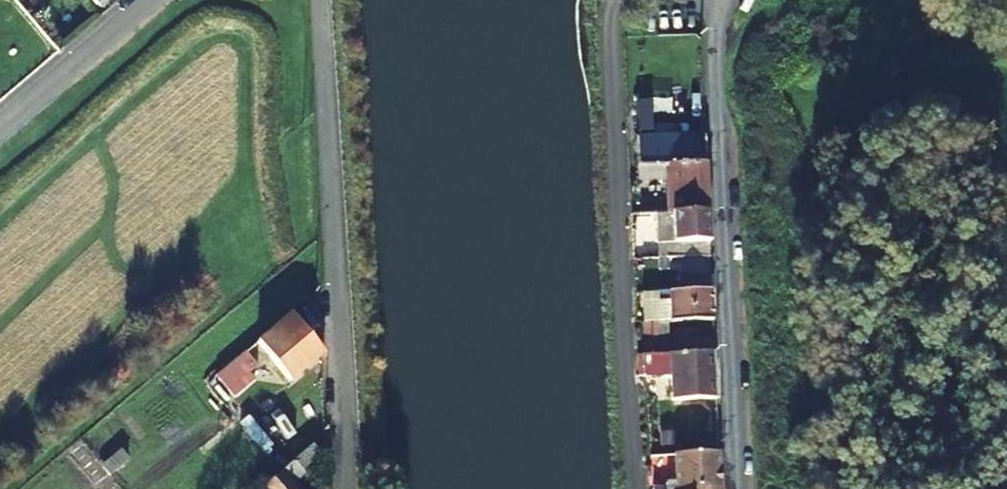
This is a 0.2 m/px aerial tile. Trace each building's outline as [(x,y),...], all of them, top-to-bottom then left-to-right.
[(643,116),(665,115),(663,107),(642,109),(643,116)] [(639,128),(639,138),(655,137),(654,126),(639,128)] [(706,133),(655,137),(639,138),(641,168),(708,164),(706,133)] [(666,179),(669,214),(709,212),(708,164),(641,168),(641,181),(666,179)] [(658,214),(659,244),(668,243),(710,241),(709,212),(669,214),(658,214)] [(712,257),(710,241),(668,243),(668,259),(712,257)] [(685,276),(687,290),(715,289),(714,273),(685,276)] [(687,290),(673,291),(674,302),(674,319),(674,321),(717,319),(715,289),(687,290)] [(661,291),(661,303),(674,302),(673,291),(661,291)] [(674,319),(674,302),(661,303),(662,320),(674,319)] [(276,364),(292,383),(305,374),(320,360),(304,340),(289,320),(224,371),(236,386),(265,363),(270,369),(276,364)] [(650,324),(651,352),(666,352),(663,322),(650,324)] [(692,336),(694,351),(719,351),(718,334),(692,336)] [(668,375),(669,400),(721,398),(719,351),(694,351),(666,352),(651,352),(653,376),(668,375)] [(676,486),(676,488),(726,488),(724,453),(676,454),(676,486)]
